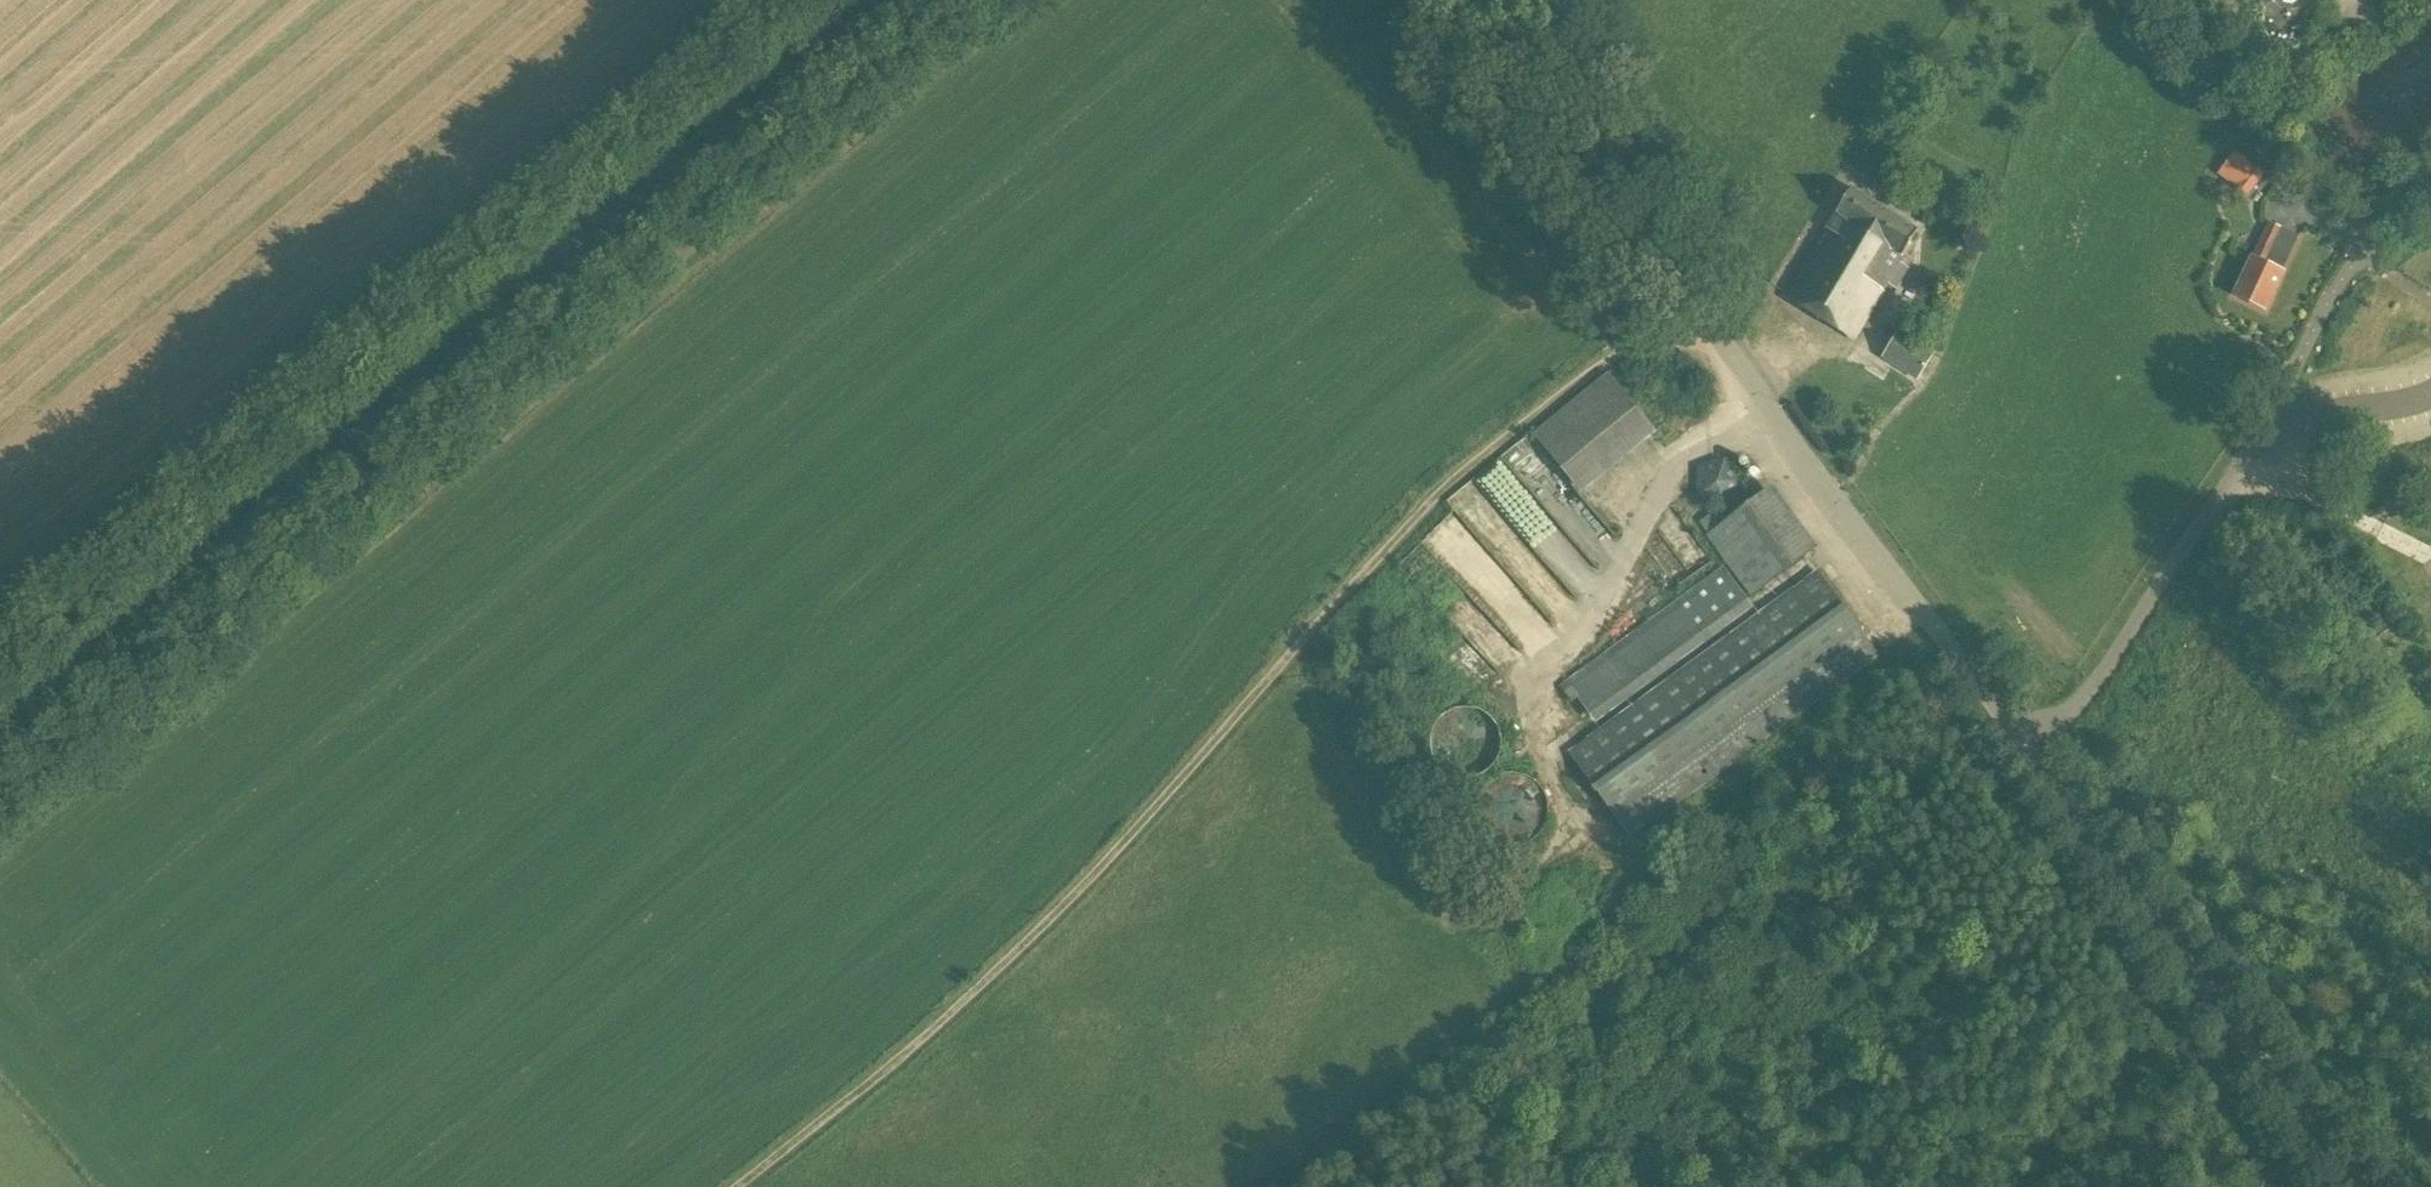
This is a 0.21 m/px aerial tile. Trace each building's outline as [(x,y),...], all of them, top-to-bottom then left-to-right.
[(2264,173),(2253,164),(2235,186),(2248,197),(2264,173)] [(1887,284),(1901,262),(1920,229),(1853,189),(1787,295),(1856,337),(1887,284)] [(2235,296),(2265,310),(2299,236),(2270,222),(2235,296)] [(1900,331),(1883,358),(1918,380),(1935,353),(1900,331)] [(1697,496),(1726,506),(1745,481),(1726,457),(1698,467),(1697,496)] [(1558,461),(1535,474),(1565,522),(1588,508),(1558,461)] [(1604,529),(1588,539),(1601,560),(1617,550),(1604,529)] [(1724,566),(1671,604),(1702,645),(1754,606),(1724,566)] [(1881,654),(1819,570),(1569,751),(1630,837),(1881,654)] [(1503,654),(1510,636),(1486,626),(1478,644),(1503,654)]
